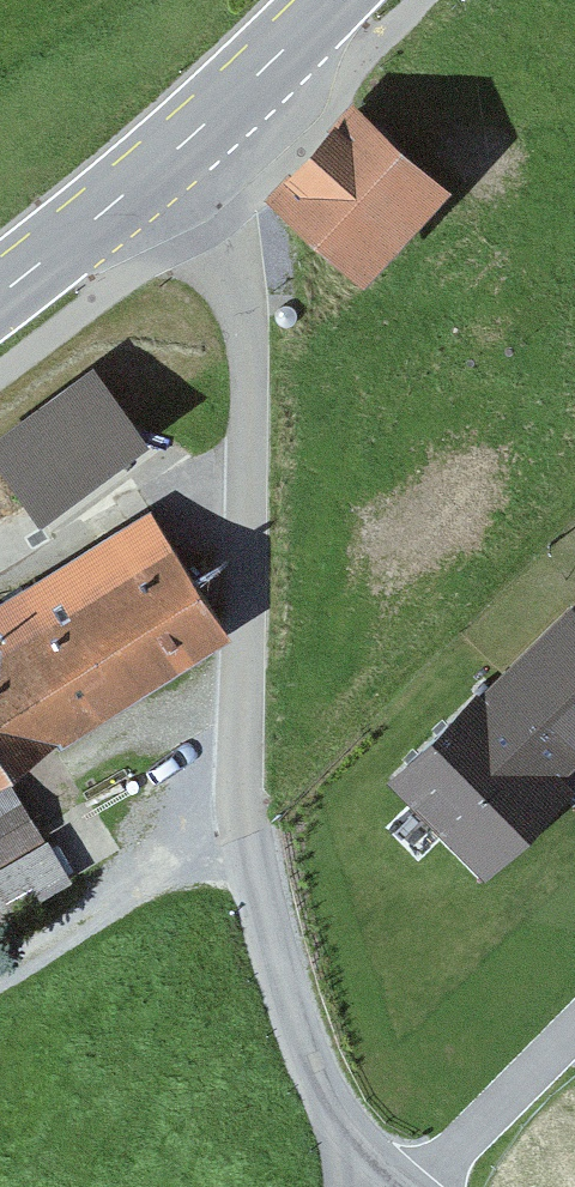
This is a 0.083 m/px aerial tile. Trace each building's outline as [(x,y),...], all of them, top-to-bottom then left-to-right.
[(446,199),(357,116),(270,207),(359,291),(446,199)] [(0,448),(0,479),(40,534),(145,458),(90,382),(0,448)] [(226,653),(142,520),(0,610),(0,795),(226,653)] [(416,820),(496,886),(574,792),(574,631),(416,820)] [(72,877),(35,787),(0,801),(0,906),(72,877)]
